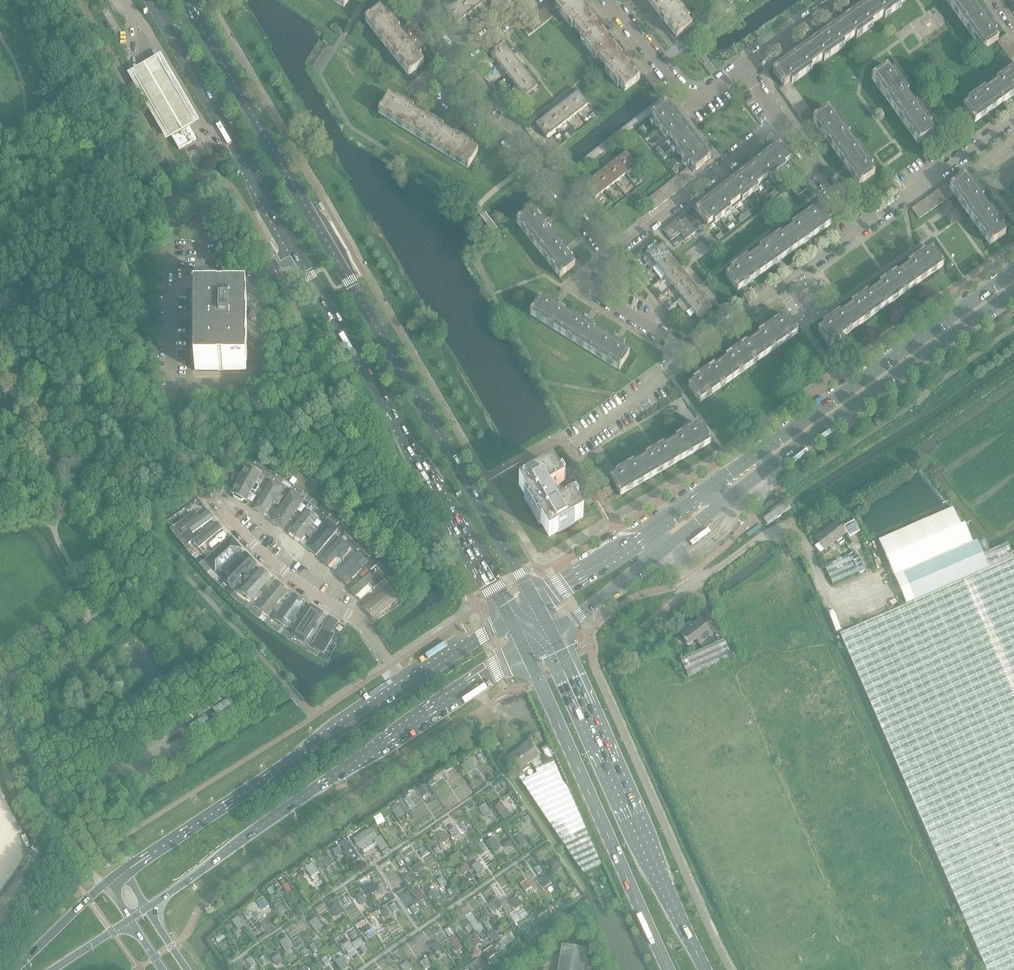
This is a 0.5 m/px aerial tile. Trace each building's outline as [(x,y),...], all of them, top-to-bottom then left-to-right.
[(344,8),(343,8),(344,8),(345,7),(347,4),(346,4),(349,0),(332,0),(344,8)] [(472,0),(461,0),(457,3),(467,16),(478,7),(472,0)] [(577,0),(554,0),(553,1),(558,8),(557,9),(572,28),(574,26),(579,33),(594,21),(577,0)] [(669,0),(646,0),(655,11),(669,0)] [(709,20),(706,15),(693,25),(674,0),(669,0),(655,11),(679,42),(709,20)] [(901,6),(900,4),(906,0),(872,0),(866,4),(878,20),(884,16),(885,18),(901,6)] [(974,5),(976,4),(973,0),(946,0),(962,22),(978,11),(974,5)] [(552,12),(556,8),(557,9),(558,8),(553,1),(542,10),(550,20),(555,16),(552,12)] [(467,16),(457,3),(447,11),(447,10),(446,11),(457,25),(457,24),(467,16)] [(857,38),(873,26),(872,24),(878,20),(866,4),(838,24),(849,40),(855,36),(857,38)] [(400,29),(393,20),(387,13),(385,15),(380,9),(369,18),(368,18),(366,19),(366,20),(365,21),(366,21),(387,49),(403,37),(398,30),(400,29)] [(550,20),(542,10),(537,13),(545,24),(550,20)] [(998,40),(994,34),(996,32),(984,16),(982,17),(978,11),(962,22),(982,51),(996,41),(998,40)] [(545,24),(537,13),(533,17),(541,27),(545,24)] [(541,27),(533,17),(520,26),(528,37),(535,31),(536,31),(541,27)] [(619,52),(594,21),(579,33),(583,38),(581,40),(596,59),(596,60),(598,62),(600,60),(603,64),(619,52)] [(824,61),(845,47),(843,45),(849,40),(838,24),(806,47),(817,63),(823,59),(824,61)] [(1001,48),(1011,41),(1007,34),(998,40),(996,41),(1001,48)] [(421,56),(414,47),(409,41),(407,42),(403,37),(387,49),(408,76),(410,75),(412,73),(424,64),(419,58),(421,56)] [(1013,46),(1013,44),(1011,41),(1001,48),(1004,53),(1013,46)] [(513,55),(511,53),(505,45),(505,44),(491,55),(491,56),(492,55),(500,65),(513,55)] [(1013,53),(1013,46),(1004,53),(1008,58),(1013,53)] [(792,84),(812,70),(811,68),(817,63),(806,47),(773,70),(772,70),(783,86),(784,87),(790,82),(792,84)] [(639,79),(627,63),(619,52),(603,64),(607,69),(605,71),(618,87),(620,85),(625,91),(636,82),(637,82),(639,80),(640,79),(639,79)] [(162,55),(128,74),(167,141),(201,122),(162,55)] [(521,66),(519,63),(513,55),(500,65),(508,76),(521,66)] [(529,76),(527,74),(521,66),(508,76),(516,87),(529,76)] [(910,100),(906,94),(908,92),(894,72),(892,73),(887,67),(875,76),(875,75),(872,77),(871,78),(871,79),(872,78),(873,80),(894,111),(910,100)] [(1013,71),(1012,69),(996,81),(998,83),(991,87),(1003,103),(1013,95),(1013,71)] [(524,98),(538,87),(538,86),(537,86),(529,76),(516,87),(524,97),(524,98)] [(783,95),(794,87),(792,84),(790,82),(784,87),(783,86),(779,89),(783,95)] [(787,100),(797,92),(794,87),(783,95),(787,100)] [(1003,103),(991,87),(985,91),(984,89),(968,101),(969,103),(963,108),(971,120),(973,122),(974,124),(975,123),(974,123),(1003,103)] [(589,105),(578,91),(577,92),(578,92),(568,100),(578,113),(588,105),(589,105)] [(790,104),(801,97),(797,92),(787,100),(790,104)] [(412,111),(414,109),(397,99),(395,101),(389,97),(381,109),(379,112),(378,113),(379,114),(379,113),(408,132),(419,115),(412,111)] [(794,110),(805,102),(801,97),(790,104),(794,110)] [(578,113),(568,100),(557,108),(567,121),(578,113)] [(934,132),(929,126),(931,124),(917,104),(915,106),(910,100),(894,111),(917,143),(917,144),(919,143),(921,141),(934,132)] [(797,115),(808,107),(805,102),(794,110),(797,115)] [(689,132),(676,116),(668,105),(668,104),(667,104),(660,109),(652,116),(650,118),(654,123),(672,145),(689,132)] [(801,120),(812,112),(808,107),(797,115),(801,120)] [(567,121),(557,108),(547,117),(557,129),(567,121)] [(852,141),(847,135),(849,134),(835,113),(833,115),(828,109),(816,117),(812,120),(813,120),(836,153),(852,141)] [(812,120),(816,117),(815,117),(812,112),(801,120),(805,125),(812,120)] [(442,130),(443,128),(426,117),(425,119),(419,115),(408,132),(438,150),(448,134),(442,130)] [(557,129),(547,117),(537,125),(536,124),(535,125),(546,138),(547,138),(547,137),(557,129)] [(197,140),(188,126),(189,125),(188,124),(188,125),(185,120),(167,123),(166,122),(165,123),(166,123),(164,124),(179,150),(197,140)] [(567,132),(562,136),(566,141),(571,137),(567,132)] [(710,158),(698,144),(689,132),(672,145),(689,167),(693,173),(693,172),(693,173),(695,171),(711,159),(710,158)] [(471,148),(473,146),(456,135),(455,138),(448,134),(438,150),(467,169),(468,169),(469,168),(470,165),(478,152),(471,148)] [(875,174),(870,168),(872,166),(858,146),(856,147),(852,141),(836,153),(859,185),(858,185),(859,186),(860,185),(863,183),(862,183),(875,174)] [(764,185),(791,164),(791,163),(790,161),(778,146),(777,146),(777,147),(750,168),(764,185)] [(637,166),(626,152),(626,153),(616,161),(626,174),(636,166),(637,167),(637,166)] [(626,174),(616,161),(606,169),(616,182),(626,174)] [(696,177),(693,173),(689,167),(683,171),(691,181),(696,177)] [(737,207),(764,185),(750,168),(723,189),(737,207)] [(616,182),(606,169),(595,178),(605,191),(616,182)] [(683,171),(678,175),(682,180),(686,185),(691,181),(683,171)] [(686,185),(682,180),(678,175),(674,178),(682,189),(686,185)] [(985,205),(981,199),(983,198),(971,181),(969,183),(965,176),(952,185),(950,186),(950,187),(949,188),(954,195),(969,216),(985,205)] [(605,191),(595,178),(585,186),(584,185),(584,186),(595,200),(595,199),(605,191)] [(682,189),(674,178),(669,182),(677,192),(682,189)] [(677,192),(669,182),(664,186),(672,196),(677,192)] [(806,190),(801,183),(792,189),(797,197),(806,190)] [(954,195),(949,188),(946,184),(941,187),(949,198),(954,195)] [(672,196),(664,186),(660,190),(668,200),(672,196)] [(949,198),(941,187),(937,191),(944,201),(949,198)] [(709,228),(737,207),(723,189),(696,211),(696,210),(695,211),(701,218),(706,224),(707,227),(707,226),(709,228)] [(668,200),(660,190),(655,193),(663,204),(668,200)] [(944,201),(937,191),(932,194),(939,205),(944,201)] [(663,204),(655,193),(650,197),(658,207),(663,204)] [(939,205),(932,194),(927,198),(934,208),(939,205)] [(658,207),(650,197),(645,201),(653,211),(658,207)] [(934,208),(927,198),(922,201),(929,212),(934,208)] [(929,212),(922,201),(917,205),(924,216),(929,212)] [(924,216),(917,205),(911,209),(919,219),(924,216)] [(1006,234),(1001,227),(1003,226),(992,210),(989,211),(985,205),(969,216),(989,245),(991,244),(993,243),(1006,234)] [(798,248),(831,225),(830,223),(831,223),(830,221),(832,220),(823,207),(813,213),(812,211),(792,226),(793,228),(787,232),(798,248)] [(701,218),(695,211),(692,208),(687,211),(696,222),(701,218)] [(551,231),(545,223),(538,215),(536,217),(532,210),(520,220),(517,221),(518,221),(516,223),(517,223),(538,250),(553,238),(549,232),(551,231)] [(696,222),(687,211),(683,215),(691,225),(696,222)] [(691,225),(683,215),(678,219),(686,229),(691,225)] [(686,240),(706,224),(701,218),(696,222),(691,225),(686,229),(678,219),(663,231),(671,241),(681,234),(686,240)] [(765,272),(798,248),(787,232),(781,236),(780,234),(770,241),(759,249),(761,251),(754,256),(765,272)] [(572,258),(566,250),(560,242),(558,244),(553,238),(538,250),(560,277),(559,278),(560,278),(561,277),(563,275),(575,266),(570,260),(572,258)] [(670,255),(668,253),(662,245),(663,245),(662,244),(648,256),(649,256),(657,265),(670,255)] [(914,286),(938,269),(943,266),(944,266),(943,264),(941,262),(932,250),(926,254),(924,252),(908,264),(909,266),(903,270),(914,286)] [(678,266),(677,264),(670,255),(657,265),(665,276),(678,266)] [(738,291),(765,272),(754,256),(749,260),(747,258),(731,269),(732,271),(726,276),(735,288),(736,290),(737,292),(738,291)] [(673,286),(686,276),(678,266),(665,276),(673,286)] [(886,306),(914,286),(903,270),(897,274),(896,272),(880,284),(881,286),(875,290),(886,306)] [(695,287),(693,285),(686,276),(673,286),(681,297),(695,287)] [(703,297),(702,295),(695,287),(681,297),(690,308),(703,297)] [(858,326),(886,306),(875,290),(869,295),(867,293),(851,304),(853,306),(847,310),(858,326)] [(698,319),(712,308),(712,307),(711,308),(703,297),(690,308),(698,318),(698,319)] [(245,344),(245,335),(246,335),(246,334),(245,334),(245,325),(246,325),(245,325),(245,299),(246,299),(246,298),(223,298),(223,299),(219,299),(219,298),(195,298),(195,299),(196,299),(196,307),(196,316),(196,317),(196,325),(196,334),(196,335),(196,344),(196,345),(196,344),(196,353),(196,362),(196,363),(196,371),(195,371),(219,371),(223,371),(246,371),(245,371),(245,363),(246,363),(246,362),(245,362),(245,353),(246,353),(245,353),(245,345),(246,345),(246,344),(245,344)] [(564,313),(565,311),(558,307),(558,306),(555,304),(554,304),(548,300),(546,302),(540,298),(531,312),(531,311),(530,313),(530,314),(529,316),(530,316),(530,315),(559,333),(570,317),(564,313)] [(830,346),(858,326),(847,310),(841,315),(839,313),(823,324),(824,326),(818,331),(825,342),(827,343),(826,343),(828,346),(828,345),(829,347),(830,347),(830,346)] [(793,321),(789,315),(786,317),(795,330),(796,330),(798,328),(793,321)] [(593,331),(595,329),(588,325),(584,322),(584,323),(577,319),(576,321),(570,317),(559,333),(589,352),(599,335),(593,331)] [(765,357),(797,334),(798,334),(797,332),(796,330),(795,330),(786,317),(780,322),(779,320),(758,334),(760,336),(754,341),(765,357)] [(623,350),(624,348),(617,344),(618,343),(614,341),(607,337),(606,339),(599,335),(589,352),(619,370),(618,371),(619,371),(620,369),(622,367),(621,367),(629,354),(623,350)] [(733,379),(765,357),(754,341),(747,345),(746,343),(726,357),(727,359),(721,364),(733,379)] [(700,403),(733,379),(721,364),(715,368),(714,366),(693,380),(695,382),(688,387),(698,401),(699,403),(700,403)] [(681,460),(711,443),(710,441),(709,439),(701,426),(694,430),(693,428),(676,438),(677,440),(671,444),(676,452),(681,460)] [(650,478),(681,460),(676,452),(671,444),(664,447),(663,445),(646,455),(647,457),(640,461),(650,478)] [(620,495),(650,478),(640,461),(634,465),(633,463),(616,473),(617,475),(610,479),(610,480),(616,490),(618,492),(617,492),(619,494),(620,496),(621,496),(620,495)] [(275,473),(265,468),(254,462),(252,466),(263,472),(262,474),(271,479),(272,477),(275,473)] [(582,517),(573,501),(574,501),(573,499),(575,498),(574,495),(578,493),(571,482),(567,484),(565,481),(563,483),(562,481),(553,466),(519,485),(549,536),(582,517)] [(232,494),(246,502),(261,475),(247,467),(232,494)] [(285,480),(275,473),(272,477),(283,484),(285,480)] [(616,490),(610,480),(603,484),(608,494),(616,490)] [(255,508),(265,514),(281,488),(271,482),(255,508)] [(313,499),(304,493),(294,486),(291,490),(309,503),(313,499)] [(272,520),(285,528),(303,503),(290,494),(272,520)] [(330,514),(322,507),(313,499),(309,503),(310,503),(319,511),(317,514),(324,521),(327,517),(330,514)] [(770,522),(791,508),(787,503),(785,506),(784,504),(779,508),(777,506),(770,511),(772,513),(766,517),(770,522)] [(878,539),(905,605),(1013,558),(1007,543),(989,551),(984,538),(977,541),(972,543),(965,524),(961,525),(952,507),(878,539)] [(306,510),(290,532),(302,541),(318,519),(306,510)] [(208,513),(189,526),(194,533),(213,519),(208,513)] [(340,522),(330,514),(327,517),(336,526),(340,522)] [(327,520),(307,545),(318,554),(338,530),(327,520)] [(848,536),(859,530),(853,520),(840,527),(836,523),(816,539),(819,543),(816,546),(821,552),(824,549),(825,550),(836,541),(841,547),(845,543),(841,538),(845,534),(844,533),(846,532),(848,536)] [(216,523),(195,541),(201,548),(222,530),(216,523)] [(764,529),(761,525),(749,534),(751,538),(764,529)] [(196,538),(189,529),(181,535),(174,526),(170,528),(177,539),(184,547),(188,544),(196,538)] [(364,545),(357,538),(348,529),(344,533),(353,541),(350,544),(357,552),(361,549),(364,545)] [(230,539),(205,562),(215,572),(240,550),(230,539)] [(341,539),(322,560),(329,566),(348,546),(341,539)] [(196,553),(191,547),(188,544),(184,547),(192,556),(196,553)] [(380,562),(373,554),(364,545),(361,549),(369,558),(367,560),(374,568),(376,565),(380,562)] [(245,553),(221,578),(232,588),(256,564),(245,553)] [(359,554),(338,574),(347,584),(368,564),(359,554)] [(855,565),(852,566),(848,555),(824,566),(830,578),(832,582),(858,571),(858,572),(864,570),(856,554),(851,556),(855,565)] [(1013,558),(905,605),(840,633),(847,649),(987,969),(1013,969),(1013,558)] [(218,577),(211,570),(203,561),(199,564),(207,573),(215,581),(218,577)] [(388,572),(380,562),(376,565),(384,575),(388,572)] [(260,569),(241,590),(252,601),(271,579),(260,569)] [(371,573),(352,590),(357,596),(377,580),(371,573)] [(227,586),(218,577),(215,581),(224,590),(227,586)] [(409,599),(402,590),(395,580),(391,583),(398,593),(397,594),(403,603),(409,599)] [(275,581),(256,606),(268,616),(287,591),(275,581)] [(365,607),(375,619),(397,601),(388,589),(365,607)] [(253,607),(245,600),(244,601),(235,593),(232,597),(241,605),(249,612),(252,608),(253,607)] [(292,595),(275,618),(287,627),(304,604),(292,595)] [(310,606),(292,635),(298,639),(316,611),(310,606)] [(262,615),(252,608),(249,612),(259,619),(262,615)] [(333,621),(321,644),(329,648),(341,626),(333,621)] [(682,632),(680,633),(689,646),(696,640),(703,650),(681,660),(688,677),(732,658),(725,641),(716,645),(711,637),(712,636),(701,621),(694,626),(692,624),(682,632)] [(281,629),(270,622),(268,626),(278,633),(281,629)] [(281,629),(278,633),(287,639),(289,635),(291,633),(282,627),(281,629)] [(311,643),(302,638),(300,642),(289,635),(287,639),(306,651),(309,647),(311,643)] [(319,653),(309,647),(306,651),(317,657),(319,653)] [(527,765),(538,757),(529,744),(511,757),(522,772),(528,768),(527,765)] [(464,764),(462,765),(467,773),(474,768),(469,761),(468,762),(466,759),(462,762),(464,764)] [(526,776),(524,773),(518,776),(583,873),(602,864),(568,788),(563,783),(553,760),(534,768),(536,772),(526,776)] [(425,784),(417,789),(421,796),(429,790),(425,784)] [(502,802),(495,807),(499,814),(506,809),(502,802)] [(397,804),(392,807),(394,810),(393,811),(398,818),(404,814),(399,806),(398,807),(397,804)] [(486,804),(479,808),(484,816),(490,812),(486,804)] [(464,821),(460,823),(464,830),(469,827),(464,821)] [(450,830),(449,831),(452,835),(459,831),(455,826),(454,827),(453,825),(449,828),(450,830)] [(372,827),(353,839),(360,849),(361,848),(365,853),(371,849),(368,844),(374,840),(378,845),(384,855),(390,851),(380,836),(378,837),(372,827)] [(520,831),(515,835),(516,837),(516,838),(520,844),(526,840),(522,834),(521,834),(520,831)] [(444,832),(438,836),(442,843),(449,839),(444,832)] [(347,837),(339,842),(341,845),(345,851),(353,863),(355,867),(361,864),(358,860),(361,858),(347,837)] [(493,837),(486,842),(491,849),(498,845),(493,837)] [(481,842),(477,844),(483,853),(487,851),(481,842)] [(339,847),(333,851),(337,856),(343,852),(342,852),(345,851),(341,845),(339,847)] [(423,847),(419,850),(423,856),(427,853),(423,847)] [(399,856),(396,858),(401,867),(405,864),(399,856)] [(557,857),(551,862),(557,870),(563,866),(557,857)] [(420,861),(411,867),(414,872),(423,866),(420,861)] [(479,861),(472,866),(477,874),(484,869),(479,861)] [(312,864),(305,868),(311,877),(318,872),(312,864)] [(465,865),(460,868),(463,874),(469,871),(465,865)] [(539,865),(534,868),(539,874),(543,871),(539,865)] [(409,873),(403,878),(407,884),(414,880),(409,873)] [(442,876),(437,880),(441,886),(446,883),(442,876)] [(546,877),(540,881),(545,887),(551,883),(546,877)] [(527,880),(521,884),(525,890),(531,887),(527,880)] [(283,885),(282,885),(288,895),(293,892),(287,882),(286,883),(283,885)] [(371,882),(364,887),(369,895),(376,891),(376,890),(371,883),(371,882)] [(563,882),(558,885),(562,892),(567,889),(563,882)] [(381,883),(377,885),(383,894),(386,892),(381,883)] [(433,886),(427,890),(433,899),(440,895),(435,888),(435,889),(433,886)] [(419,888),(413,893),(419,903),(426,898),(419,888)] [(361,892),(355,896),(361,905),(367,901),(361,892)] [(347,896),(343,899),(347,905),(351,902),(347,896)] [(263,897),(257,901),(263,910),(269,906),(263,897)] [(517,897),(511,901),(516,909),(522,904),(517,897)] [(490,902),(490,903),(495,911),(502,907),(497,898),(496,899),(490,902)] [(339,903),(330,909),(335,916),(344,910),(339,903)] [(395,903),(390,906),(394,912),(399,910),(395,903)] [(415,905),(410,908),(415,914),(419,911),(415,905)] [(386,908),(381,912),(384,917),(390,914),(386,908)] [(524,909),(518,913),(522,918),(528,915),(524,909)] [(521,919),(515,910),(509,914),(515,923),(521,919)] [(238,916),(231,921),(238,930),(245,926),(238,916)] [(316,917),(309,922),(316,932),(323,927),(316,917)] [(487,921),(484,923),(489,932),(493,929),(487,921)] [(366,925),(361,928),(365,934),(372,929),(368,924),(366,925)] [(449,927),(445,930),(449,936),(453,933),(449,927)] [(496,932),(489,937),(493,942),(500,937),(496,932)] [(455,936),(449,940),(451,942),(451,943),(455,949),(462,945),(457,938),(457,939),(455,936)] [(477,936),(470,941),(474,946),(481,941),(477,936)] [(287,937),(280,942),(286,950),(293,946),(287,937)] [(348,940),(342,944),(343,946),(346,950),(348,953),(354,949),(349,942),(348,940)] [(436,941),(430,946),(435,953),(442,948),(436,941)] [(364,945),(360,947),(364,953),(368,951),(364,945)] [(492,946),(483,952),(489,959),(497,953),(492,946)] [(587,950),(562,946),(559,969),(584,969),(587,950)] [(278,955),(272,959),(276,965),(283,961),(278,955)] [(264,956),(260,959),(264,965),(268,962),(264,956)] [(322,959),(326,965),(330,962),(326,956),(325,957),(322,959)] [(342,956),(336,961),(341,968),(347,964),(342,956)] [(251,958),(247,960),(251,967),(255,965),(251,958)] [(427,958),(420,963),(425,969),(432,966),(427,958)] [(401,966),(404,969),(410,969),(412,969),(407,961),(401,966)]
